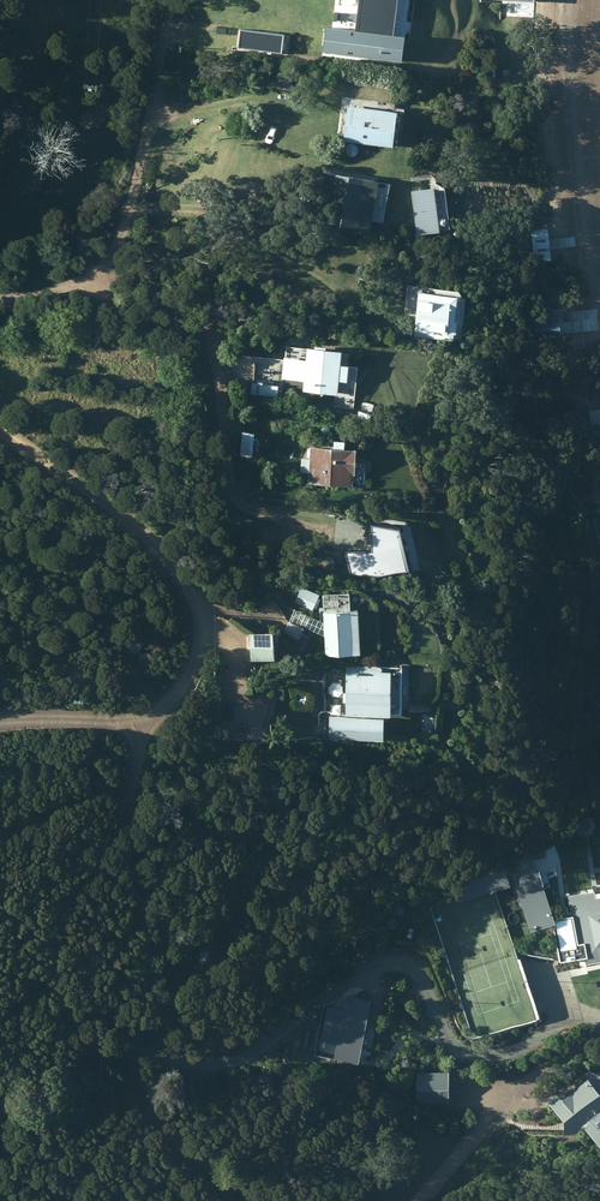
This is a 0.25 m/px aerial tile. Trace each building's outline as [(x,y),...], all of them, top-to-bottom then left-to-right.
[(339,28),(322,27),(320,52),(405,59),(410,0),(341,0),(339,28)] [(236,49),(281,53),(282,33),(237,29),(236,49)] [(401,143),(403,113),(349,109),(347,139),(401,143)] [(312,226),(369,234),(377,183),(320,174),(312,226)] [(442,230),(435,186),(409,191),(416,235),(442,230)] [(466,334),(467,291),(414,289),(412,332),(466,334)] [(344,393),(348,348),(290,343),(287,379),(308,381),(308,390),(344,393)] [(309,486),(352,484),(351,446),(307,447),(309,486)] [(349,579),(406,571),(392,525),(368,522),(367,547),(345,550),(349,579)] [(333,651),(372,649),(370,605),(330,607),(333,651)] [(394,708),(394,667),(340,668),(341,712),(326,712),(326,736),(377,735),(376,709),(394,708)] [(525,932),(552,925),(532,855),(505,863),(525,932)] [(570,898),(581,957),(599,954),(599,892),(570,898)] [(336,1059),(363,1065),(376,999),(349,993),(336,1059)] [(415,1071),(417,1102),(449,1101),(448,1070),(415,1071)] [(599,1147),(599,1096),(583,1076),(552,1096),(545,1099),(559,1116),(565,1137),(583,1127),(599,1147)]
